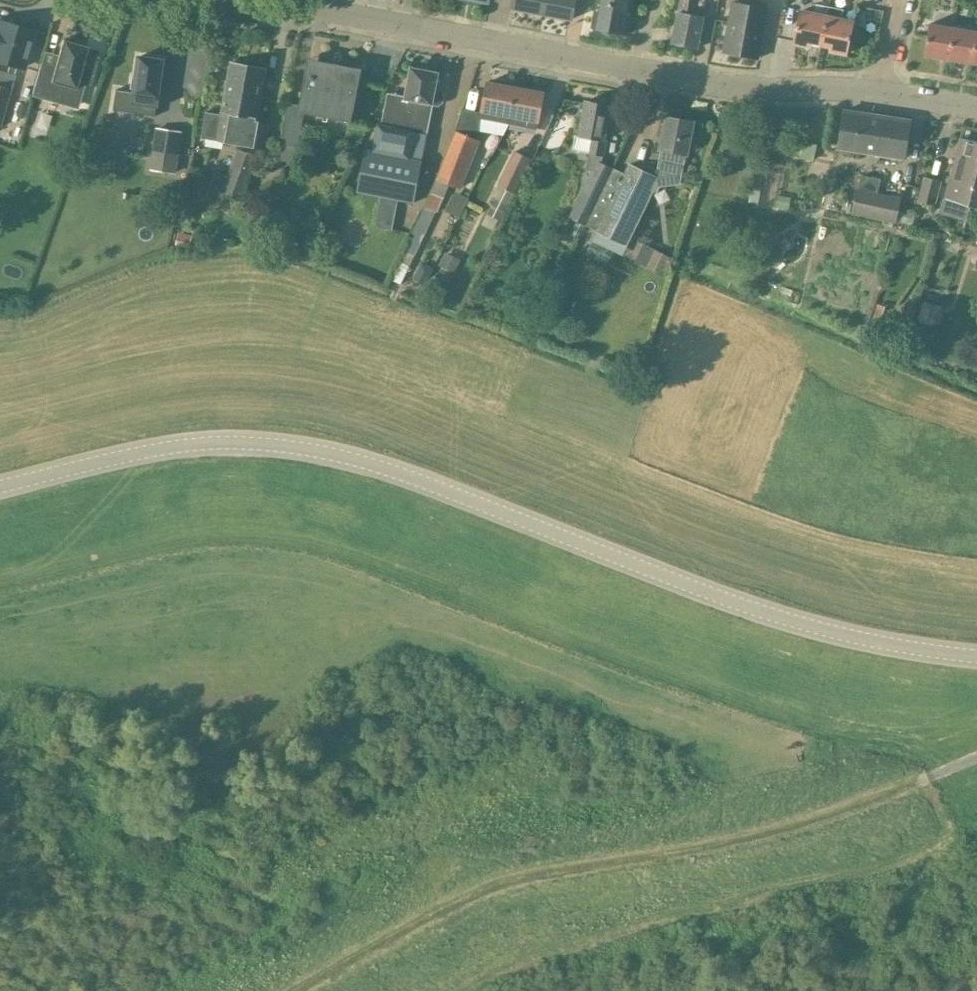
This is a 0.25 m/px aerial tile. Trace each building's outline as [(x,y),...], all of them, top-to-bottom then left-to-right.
[(512,8),(542,13),(545,0),(513,0),(512,8)] [(542,13),(573,19),(577,0),(545,0),(542,13)] [(633,4),(634,0),(597,0),(592,27),(628,34),(633,4)] [(672,43),(698,48),(704,17),(699,16),(700,11),(698,10),(700,0),(680,0),(672,43)] [(759,58),(768,8),(733,1),(723,52),(759,58)] [(822,43),(830,6),(816,3),(814,14),(801,11),(794,41),(809,45),(810,40),(822,43)] [(830,6),(822,43),(834,45),(833,50),(847,53),(854,22),(842,20),(844,9),(830,6)] [(949,59),(954,27),(952,27),(953,19),(945,18),(944,26),(930,23),(925,55),(949,59)] [(22,68),(33,31),(0,21),(0,61),(22,68)] [(976,33),(976,31),(976,28),(976,24),(968,22),(967,29),(954,27),(949,59),(972,62),(976,33)] [(91,87),(99,56),(86,52),(87,46),(62,39),(54,68),(41,64),(33,89),(54,95),(53,99),(76,106),(82,84),(91,87)] [(116,89),(112,117),(157,123),(161,97),(159,96),(164,60),(139,56),(134,92),(116,89)] [(305,75),(300,104),(288,102),(281,145),(282,145),(280,158),(296,161),(297,155),(298,147),(305,112),(352,121),(362,69),(308,58),(306,68),(302,70),(305,75)] [(223,116),(256,121),(266,68),(233,62),(223,116)] [(357,193),(381,197),(376,223),(379,228),(393,231),(399,200),(414,203),(422,160),(411,158),(417,132),(427,134),(432,104),(439,72),(411,67),(405,99),(388,95),(382,124),(378,124),(372,150),(365,149),(357,193)] [(510,116),(516,87),(488,81),(482,110),(481,117),(492,119),(493,113),(510,116)] [(0,86),(0,124),(10,89),(0,86)] [(516,87),(510,116),(528,119),(526,125),(538,127),(538,121),(544,92),(516,87)] [(587,168),(596,170),(573,217),(587,224),(615,168),(602,162),(604,156),(606,156),(609,141),(604,140),(611,105),(587,100),(580,135),(592,137),(589,153),(590,153),(587,168)] [(905,158),(911,120),(844,110),(839,148),(870,153),(869,156),(876,157),(877,154),(905,158)] [(256,121),(223,116),(207,113),(203,136),(263,147),(268,123),(256,121)] [(687,154),(694,121),(667,116),(661,149),(658,167),(654,176),(629,164),(596,231),(627,246),(654,191),(658,193),(661,186),(681,184),(686,154),(687,154)] [(156,130),(151,170),(176,173),(181,133),(156,130)] [(455,131),(437,178),(461,187),(479,141),(455,131)] [(961,137),(956,154),(971,158),(969,166),(976,168),(976,141),(961,137)] [(814,161),(818,144),(804,141),(800,157),(814,161)] [(258,156),(254,155),(238,149),(223,193),(242,200),(254,166),(257,157),(258,156)] [(515,194),(533,158),(515,150),(498,185),(515,194)] [(976,182),(976,168),(969,166),(971,158),(956,154),(945,198),(972,205),(974,206),(976,197),(976,186),(976,185),(976,182)] [(936,206),(943,181),(924,176),(918,201),(936,206)] [(897,223),(902,197),(857,188),(852,214),(897,223)] [(446,209),(461,215),(468,196),(453,190),(446,209)] [(442,196),(431,192),(426,207),(436,211),(442,196)] [(500,221),(508,204),(495,198),(487,214),(500,221)] [(784,208),(785,200),(775,198),(773,206),(784,208)] [(179,232),(176,246),(189,248),(192,234),(179,232)] [(666,276),(668,273),(675,259),(655,250),(649,264),(647,267),(666,276)] [(460,261),(445,254),(439,265),(454,273),(460,261)] [(421,262),(417,271),(430,277),(434,268),(421,262)]
